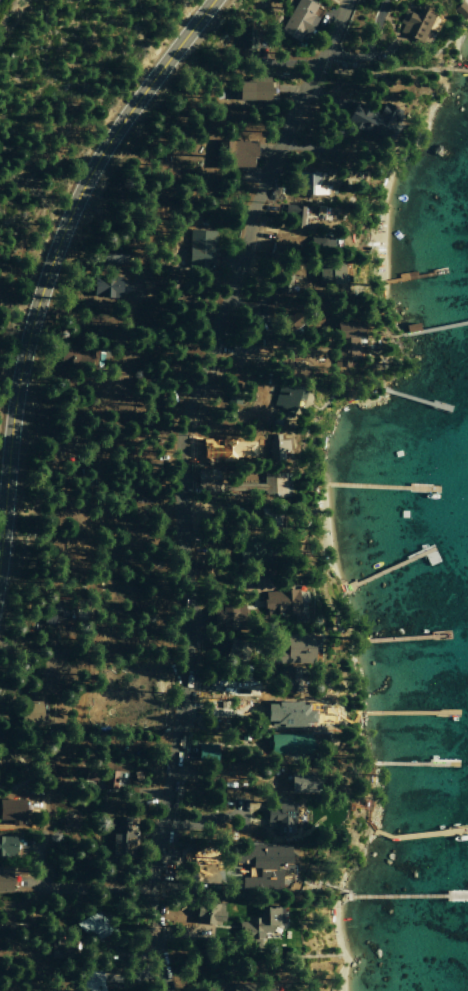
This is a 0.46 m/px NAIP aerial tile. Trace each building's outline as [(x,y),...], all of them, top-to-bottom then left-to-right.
[(306,0),(296,0),(276,36),(284,40),(286,37),(299,44),(319,6),(306,0)] [(467,14),(467,10),(461,2),(453,9),(462,19),(467,14)] [(414,14),(405,10),(396,31),(420,42),(433,15),(417,8),(414,14)] [(267,77),(247,77),(247,81),(236,81),(236,100),(267,100),(267,77)] [(352,102),(343,122),(382,139),(396,108),(381,102),(376,113),(352,102)] [(252,141),(216,140),(215,166),(247,166),(247,157),(252,157),(252,141)] [(299,195),(326,194),(325,185),(316,185),(316,172),(290,172),(290,181),(298,181),(299,195)] [(307,205),(284,206),(284,215),(292,214),(292,226),(307,226),(307,205)] [(211,251),(213,251),(214,231),(187,230),(186,267),(210,268),(211,251)] [(122,245),(96,250),(98,266),(124,261),(122,245)] [(340,286),(339,263),(316,265),(317,287),(340,286)] [(299,280),(278,272),(275,282),(265,278),(258,298),(288,309),(299,280)] [(116,297),(116,276),(89,276),(90,297),(116,297)] [(356,321),(333,322),(334,367),(357,366),(356,321)] [(252,337),(228,338),(229,354),(253,353),(252,337)] [(294,398),(298,399),(301,389),(277,384),(272,407),(291,411),(294,398)] [(268,460),(283,460),(283,435),(268,435),(268,460)] [(194,470),(193,489),(203,490),(203,494),(219,494),(220,470),(194,470)] [(288,499),(289,473),(272,473),(271,489),(259,489),(259,494),(270,494),(270,498),(288,499)] [(236,564),(265,564),(265,538),(237,538),(236,564)] [(243,570),(244,582),(251,582),(251,588),(268,587),(268,570),(243,570)] [(263,615),(296,613),(294,590),(262,592),(263,615)] [(239,606),(210,605),(210,630),(238,631),(239,606)] [(311,662),(310,634),(283,634),(284,649),(266,649),(266,663),(311,662)] [(242,642),(227,639),(223,658),(238,661),(242,642)] [(295,692),(296,672),(275,672),(274,691),(295,692)] [(264,702),(263,725),(310,726),(310,703),(264,702)] [(267,753),(306,754),(306,735),(268,734),(267,753)] [(214,745),(195,745),(195,763),(214,762),(214,745)] [(125,772),(104,771),(103,785),(124,787),(125,772)] [(315,792),(315,773),(287,774),(288,793),(315,792)] [(264,829),(273,829),(273,835),(291,836),(292,804),(265,803),(264,829)] [(129,858),(131,817),(116,817),(115,834),(110,834),(109,857),(129,858)] [(62,828),(76,829),(77,818),(62,818),(62,828)] [(12,837),(0,837),(0,857),(11,857),(12,837)] [(264,879),(294,882),(297,854),(253,849),(252,862),(266,863),(264,879)] [(9,867),(0,867),(0,892),(9,891),(9,867)] [(221,904),(195,903),(194,924),(221,925),(221,904)] [(237,920),(237,943),(261,943),(261,933),(270,932),(270,926),(279,926),(279,907),(258,907),(258,920),(237,920)] [(105,936),(96,913),(75,921),(84,944),(105,936)] [(82,990),(102,990),(101,971),(82,972),(82,990)]
